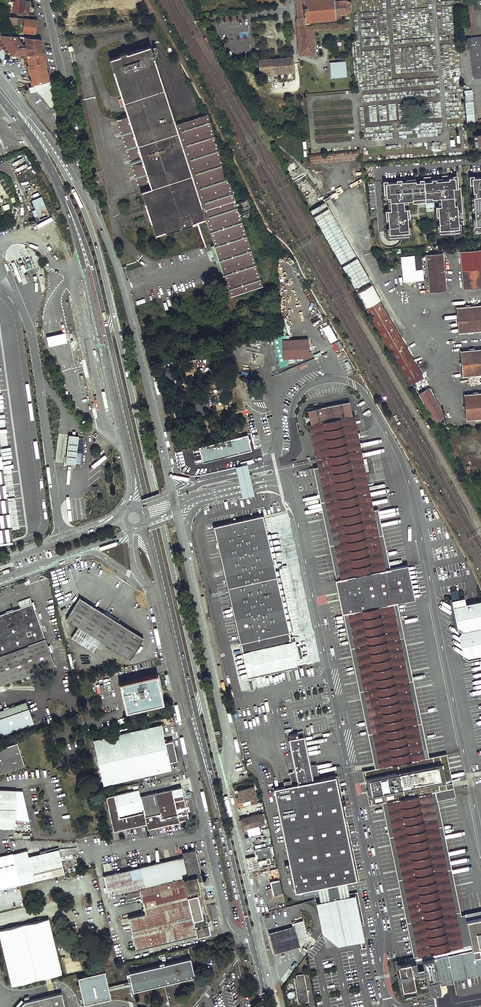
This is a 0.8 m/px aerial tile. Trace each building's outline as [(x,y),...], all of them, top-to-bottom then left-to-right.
[(13,12),(20,13),(21,0),(14,0),(13,12)] [(30,0),(21,0),(20,13),(20,14),(29,15),(30,0)] [(342,17),(341,13),(344,13),(346,12),(347,12),(349,11),(350,9),(351,7),(351,6),(351,4),(350,2),(349,1),(347,0),(295,0),(295,3),(296,3),(303,2),(304,18),(298,18),(297,19),(297,22),(309,21),(316,20),(342,17)] [(23,32),(35,33),(37,20),(1,16),(0,22),(2,22),(3,18),(9,19),(9,20),(8,20),(8,22),(9,22),(9,23),(24,24),(23,32)] [(300,56),(315,54),(313,25),(312,25),(312,23),(309,21),(297,22),(300,56)] [(317,30),(349,27),(349,22),(317,25),(317,30)] [(1,34),(10,35),(10,30),(7,29),(7,25),(2,24),(1,34)] [(23,56),(25,66),(26,66),(28,66),(30,74),(32,86),(33,85),(49,81),(40,40),(35,39),(34,38),(10,35),(1,34),(0,34),(0,39),(0,40),(0,45),(7,54),(10,52),(13,55),(23,56)] [(469,37),(470,38),(470,48),(470,49),(473,49),(473,51),(476,76),(480,75),(480,36),(469,37)] [(470,38),(462,38),(462,49),(470,48),(470,38)] [(155,237),(205,221),(231,298),(264,288),(220,152),(227,149),(208,116),(177,126),(151,47),(108,60),(127,117),(114,121),(155,237)] [(476,76),(473,51),(473,49),(470,49),(473,78),(480,78),(480,75),(476,76)] [(286,72),(293,71),(293,57),(292,57),(258,60),(259,74),(266,74),(273,73),(279,72),(286,72)] [(347,76),(346,61),(331,62),(332,78),(347,76)] [(49,81),(33,85),(33,87),(28,88),(28,92),(30,94),(32,95),(35,94),(50,109),(57,107),(50,81),(49,81)] [(473,90),(465,90),(466,123),(474,122),(473,90)] [(311,162),(360,158),(360,151),(310,155),(311,162)] [(294,162),(287,166),(286,167),(290,172),(297,167),(294,162)] [(427,176),(423,177),(423,179),(425,201),(437,200),(438,206),(439,219),(439,225),(440,233),(459,232),(459,225),(459,224),(463,224),(463,220),(458,220),(458,213),(462,213),(462,208),(460,208),(459,199),(461,199),(461,190),(454,191),(454,188),(456,188),(456,178),(455,177),(451,177),(450,175),(431,176),(431,179),(427,179),(427,176)] [(296,184),(297,186),(311,204),(321,196),(306,176),(296,183),(296,184)] [(472,177),(472,182),(473,192),(475,192),(476,196),(473,196),(475,211),(475,216),(476,232),(480,232),(480,177),(472,177)] [(355,178),(348,181),(350,187),(357,185),(355,178)] [(396,182),(385,183),(385,185),(386,193),(386,197),(387,197),(389,197),(390,210),(388,210),(387,210),(388,223),(389,228),(390,237),(398,237),(398,239),(402,239),(404,238),(404,236),(409,236),(408,226),(407,217),(407,208),(404,209),(404,203),(403,201),(408,200),(412,200),(412,198),(417,198),(415,180),(415,178),(409,178),(409,181),(401,181),(396,182)] [(412,200),(412,202),(425,201),(423,179),(415,180),(417,198),(412,198),(412,200)] [(333,187),(336,195),(343,192),(340,184),(333,187)] [(39,197),(29,200),(32,209),(35,216),(36,220),(46,216),(39,197)] [(325,200),(310,209),(309,209),(357,293),(358,292),(372,284),(325,200)] [(0,213),(0,221),(16,215),(13,208),(0,213)] [(472,217),(474,235),(480,234),(480,232),(476,232),(475,216),(472,217)] [(462,234),(461,225),(459,225),(459,232),(440,233),(439,225),(437,226),(437,228),(438,236),(462,234)] [(389,228),(387,228),(388,240),(395,239),(398,239),(398,237),(390,237),(389,228)] [(480,287),(480,250),(461,252),(464,288),(480,287)] [(430,291),(446,290),(442,253),(427,254),(430,291)] [(403,281),(423,279),(421,254),(401,256),(403,281)] [(379,300),(381,299),(372,284),(358,292),(357,293),(365,307),(366,307),(379,300)] [(409,384),(410,383),(422,377),(379,300),(366,307),(365,307),(409,384)] [(480,330),(480,305),(455,308),(457,332),(480,330)] [(282,340),(281,334),(271,336),(279,367),(288,365),(287,359),(283,359),(282,340)] [(308,357),(307,338),(282,340),(283,359),(287,359),(308,357)] [(342,348),(339,340),(335,342),(335,343),(331,344),(334,351),(342,348)] [(480,374),(480,349),(459,351),(461,376),(480,374)] [(445,416),(428,387),(418,393),(435,422),(445,416)] [(480,417),(480,393),(463,394),(465,418),(480,417)] [(306,409),(419,956),(445,949),(451,978),(480,973),(480,965),(480,961),(480,905),(457,910),(434,800),(454,794),(444,752),(419,756),(388,602),(413,597),(405,563),(381,567),(348,402),(306,409)] [(73,435),(69,435),(66,463),(70,464),(76,464),(76,462),(81,463),(83,438),(78,437),(78,436),(73,435)] [(3,543),(13,541),(0,446),(0,517),(3,543)] [(243,498),(255,496),(254,491),(253,486),(252,480),(250,472),(249,467),(248,463),(235,466),(236,467),(236,470),(237,475),(239,483),(241,489),(242,494),(243,497),(243,498)] [(371,509),(379,551),(385,550),(376,508),(371,509)] [(263,514),(213,525),(249,678),(298,667),(263,514)] [(105,613),(80,597),(67,618),(78,625),(71,637),(93,651),(100,639),(129,658),(137,646),(139,643),(143,637),(118,621),(119,619),(106,611),(105,613)] [(466,604),(465,597),(458,598),(459,600),(454,601),(455,606),(453,606),(458,628),(462,631),(459,635),(463,638),(460,642),(465,645),(462,649),(466,652),(463,656),(468,659),(479,656),(480,668),(480,600),(466,604)] [(32,603),(2,613),(23,675),(53,665),(42,634),(38,621),(32,603)] [(0,614),(0,683),(23,675),(2,613),(0,614)] [(157,675),(121,683),(127,710),(163,702),(157,675)] [(29,708),(27,700),(0,709),(0,733),(34,722),(29,708)] [(162,724),(94,739),(104,784),(172,769),(171,761),(178,759),(174,740),(166,741),(162,724)] [(319,779),(316,764),(309,766),(303,736),(298,737),(297,733),(289,735),(290,739),(289,739),(296,771),(289,772),(290,780),(291,785),(285,787),(274,789),(290,863),(285,864),(287,872),(291,871),(295,892),(318,887),(347,881),(357,879),(342,808),(346,807),(344,799),(340,800),(335,776),(319,779)] [(0,747),(0,772),(0,773),(25,765),(17,741),(0,747)] [(377,780),(366,782),(367,790),(379,788),(377,780)] [(183,795),(181,786),(140,795),(145,815),(161,812),(162,817),(178,813),(174,797),(183,795)] [(258,802),(255,792),(253,786),(236,790),(237,796),(235,797),(237,804),(242,803),(241,801),(251,798),(252,798),(253,800),(251,800),(252,804),(258,802)] [(139,789),(108,796),(107,798),(107,800),(114,830),(146,823),(145,815),(140,795),(139,789)] [(0,790),(0,827),(15,828),(15,820),(17,820),(24,821),(29,821),(23,791),(0,790)] [(161,812),(145,815),(146,823),(147,828),(189,819),(187,814),(189,813),(187,804),(185,805),(183,795),(174,797),(178,813),(162,817),(161,812)] [(243,830),(264,824),(261,814),(240,820),(243,830)] [(258,866),(273,863),(269,845),(266,846),(253,849),(254,856),(256,862),(257,861),(258,866)] [(28,848),(14,852),(21,883),(66,872),(60,847),(30,855),(28,848)] [(185,856),(105,874),(109,894),(140,887),(198,874),(203,873),(197,849),(184,852),(185,856)] [(21,883),(14,852),(0,856),(0,888),(21,883)] [(258,866),(257,861),(256,862),(254,856),(248,857),(251,869),(258,867),(258,866)] [(200,881),(198,874),(140,887),(146,912),(129,916),(137,948),(211,931),(200,881)] [(272,895),(281,893),(277,876),(273,877),(273,880),(269,881),(272,895)] [(347,881),(318,887),(321,902),(350,896),(349,893),(347,881)] [(357,892),(349,893),(350,896),(355,895),(361,925),(364,924),(357,892)] [(361,925),(355,895),(350,896),(321,902),(317,903),(323,934),(326,949),(365,941),(361,925)] [(0,929),(0,932),(12,984),(62,973),(50,918),(0,929)] [(296,939),(305,937),(301,920),(290,923),(291,925),(294,939),(296,939)] [(271,952),(298,946),(296,939),(294,939),(291,925),(266,930),(271,952)] [(194,976),(190,957),(128,971),(130,982),(131,984),(132,990),(163,983),(163,986),(175,983),(175,980),(194,976)] [(410,988),(405,963),(397,965),(399,979),(402,990),(410,988)] [(103,970),(77,976),(83,1003),(109,996),(107,989),(107,987),(103,970)] [(298,1003),(309,1001),(304,974),(296,975),(296,977),(294,978),(298,1003)] [(61,992),(24,1001),(18,1006),(65,1006),(61,992)]
